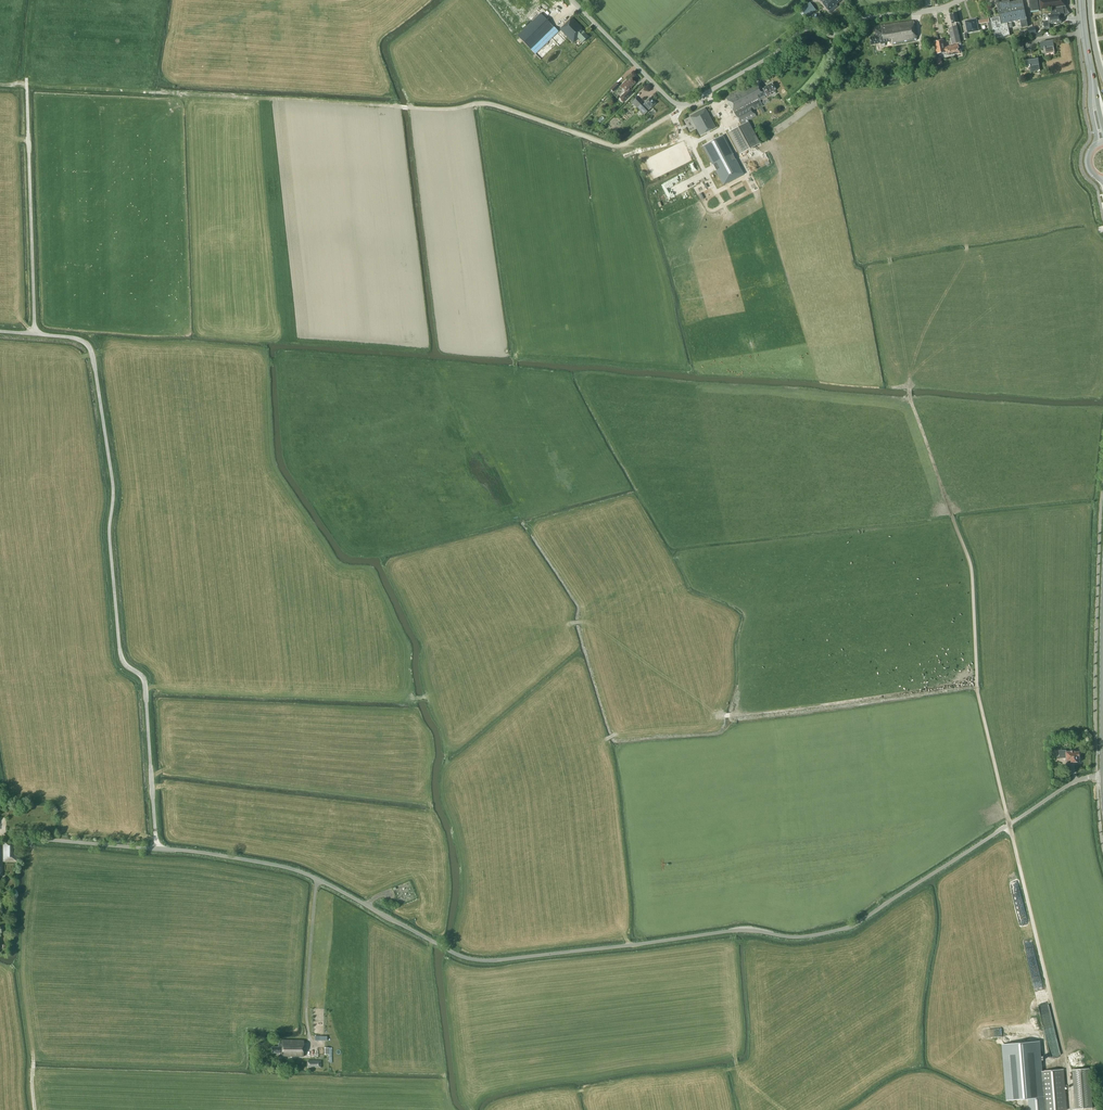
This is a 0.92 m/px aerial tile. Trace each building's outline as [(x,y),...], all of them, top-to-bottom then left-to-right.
[(821,1),(830,12),(838,6),(836,4),(842,0),(823,0),(821,1)] [(1012,23),(1020,21),(1021,28),(1028,27),(1026,20),(1027,19),(1026,17),(1026,18),(1022,0),(1016,0),(1016,2),(1010,3),(1009,0),(996,3),(999,17),(1001,24),(1012,23)] [(1031,12),(1039,10),(1039,9),(1041,9),(1051,8),(1065,6),(1064,0),(1029,0),(1031,12)] [(815,10),(810,3),(801,10),(807,17),(815,10)] [(959,23),(956,13),(950,15),(952,24),(953,24),(953,27),(948,28),(952,44),(961,42),(957,26),(956,23),(959,23)] [(554,27),(540,14),(517,36),(530,50),(535,54),(541,60),(557,45),(558,47),(566,40),(564,38),(558,31),(554,27)] [(1061,23),(1060,15),(1052,16),(1048,16),(1048,22),(1042,23),(1042,27),(1044,26),(1044,30),(1050,29),(1050,26),(1049,24),(1061,23)] [(1013,27),(1012,23),(1001,24),(999,17),(990,19),(994,39),(1010,36),(1008,28),(1013,27)] [(582,29),(572,18),(560,29),(573,43),(578,38),(582,42),(588,37),(581,30),(582,29)] [(979,31),(977,19),(965,21),(967,34),(979,31)] [(989,22),(989,19),(979,20),(979,24),(988,23),(989,31),(992,31),(991,22),(989,22)] [(917,40),(914,21),(875,26),(876,36),(870,37),(871,45),(880,43),(881,46),(888,45),(917,40)] [(942,40),(935,42),(937,54),(944,52),(948,51),(948,55),(960,53),(958,44),(947,47),(943,48),(942,40)] [(1054,47),(1053,41),(1041,43),(1042,49),(1045,48),(1046,54),(1054,52),(1054,53),(1055,53),(1055,52),(1054,47)] [(1039,65),(1038,59),(1026,61),(1027,67),(1030,67),(1031,72),(1039,71),(1040,71),(1040,70),(1039,65)] [(620,87),(625,92),(619,98),(621,100),(623,103),(633,93),(630,90),(631,88),(631,87),(635,83),(631,78),(627,82),(626,81),(620,87)] [(762,88),(758,80),(725,98),(740,125),(756,116),(753,111),(762,106),(759,100),(764,97),(764,96),(765,95),(766,97),(770,94),(770,93),(775,90),(771,84),(762,88)] [(619,86),(616,83),(610,89),(613,92),(619,86)] [(643,104),(636,96),(630,102),(637,108),(638,107),(640,108),(638,110),(643,115),(649,110),(651,108),(655,104),(650,98),(645,102),(643,104)] [(689,116),(700,136),(715,127),(705,108),(689,116)] [(760,144),(748,122),(727,133),(739,155),(760,144)] [(722,136),(703,147),(724,185),(743,175),(722,136)] [(1066,752),(1066,750),(1059,751),(1060,758),(1066,758),(1066,761),(1071,761),(1071,762),(1079,762),(1079,752),(1074,752),(1074,751),(1066,752)] [(19,842),(0,842),(0,876),(3,876),(3,861),(19,861),(19,842)] [(400,904),(417,898),(411,880),(394,886),(400,904)] [(304,1040),(282,1040),(282,1044),(278,1044),(278,1047),(272,1047),(272,1053),(282,1053),(282,1057),(304,1057),(304,1040)] [(1064,1070),(1043,1072),(1040,1041),(1002,1044),(1006,1101),(1028,1099),(1029,1109),(1065,1109),(1067,1109),(1064,1070)] [(332,1062),(332,1047),(324,1048),(324,1054),(329,1054),(329,1062),(332,1062)] [(1092,1108),(1089,1068),(1072,1070),(1075,1109),(1092,1108)]
